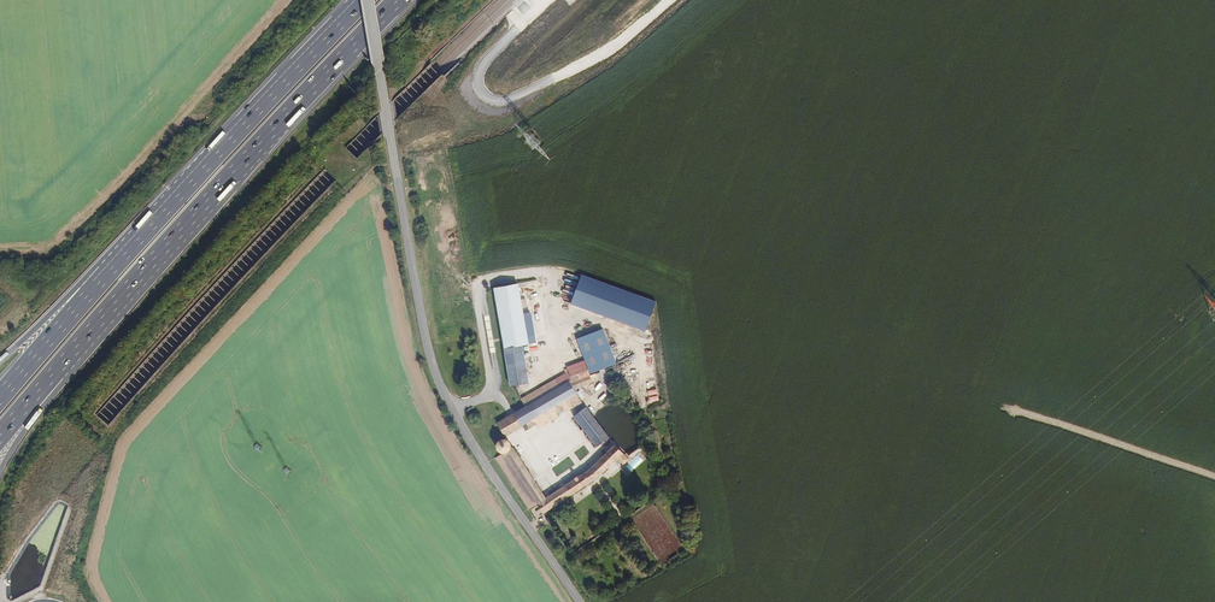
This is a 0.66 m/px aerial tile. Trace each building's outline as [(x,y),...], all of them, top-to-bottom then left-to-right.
[(646,330),(657,300),(582,272),(571,302),(646,330)] [(519,282),(495,286),(511,385),(529,382),(523,344),(529,343),(524,314),(523,308),(528,307),(526,299),(521,299),(519,282)] [(524,314),(529,343),(535,342),(530,313),(524,314)] [(604,328),(578,337),(591,373),(617,363),(604,328)] [(585,371),(589,369),(585,360),(563,369),(518,397),(523,406),(566,378),(571,386),(577,383),(586,379),(585,371)] [(566,378),(523,406),(513,412),(521,424),(524,429),(535,422),(538,427),(562,412),(560,408),(564,405),(567,409),(581,400),(576,391),(580,388),(577,383),(571,386),(566,378)] [(609,437),(587,406),(574,416),(597,447),(609,437)] [(521,424),(513,412),(497,422),(504,434),(521,424)] [(503,454),(496,458),(529,509),(537,504),(544,514),(576,493),(600,477),(625,453),(616,442),(590,467),(545,496),(515,446),(512,448),(510,442),(506,439),(502,439),(498,440),(496,444),(496,448),(497,450),(501,453),(503,454)]
